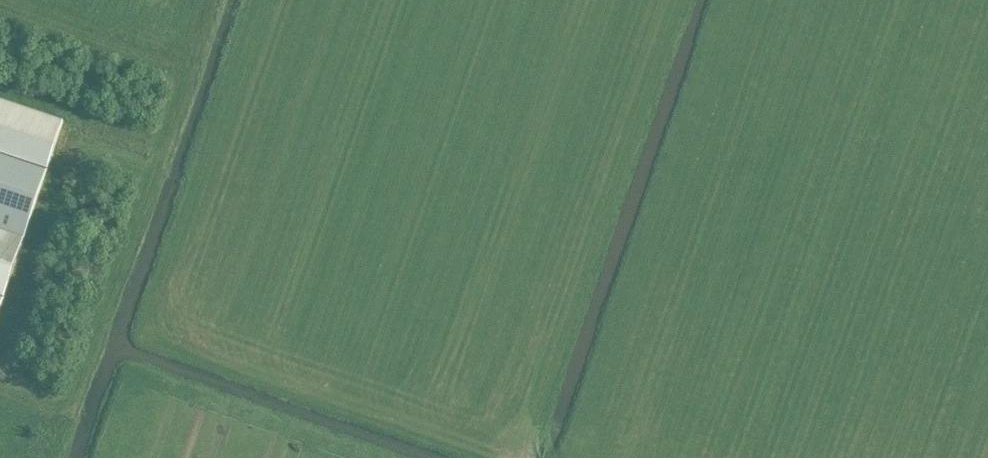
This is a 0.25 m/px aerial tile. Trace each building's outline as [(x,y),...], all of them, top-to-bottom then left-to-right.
[(62,120),(0,98),(0,303),(62,120)]
